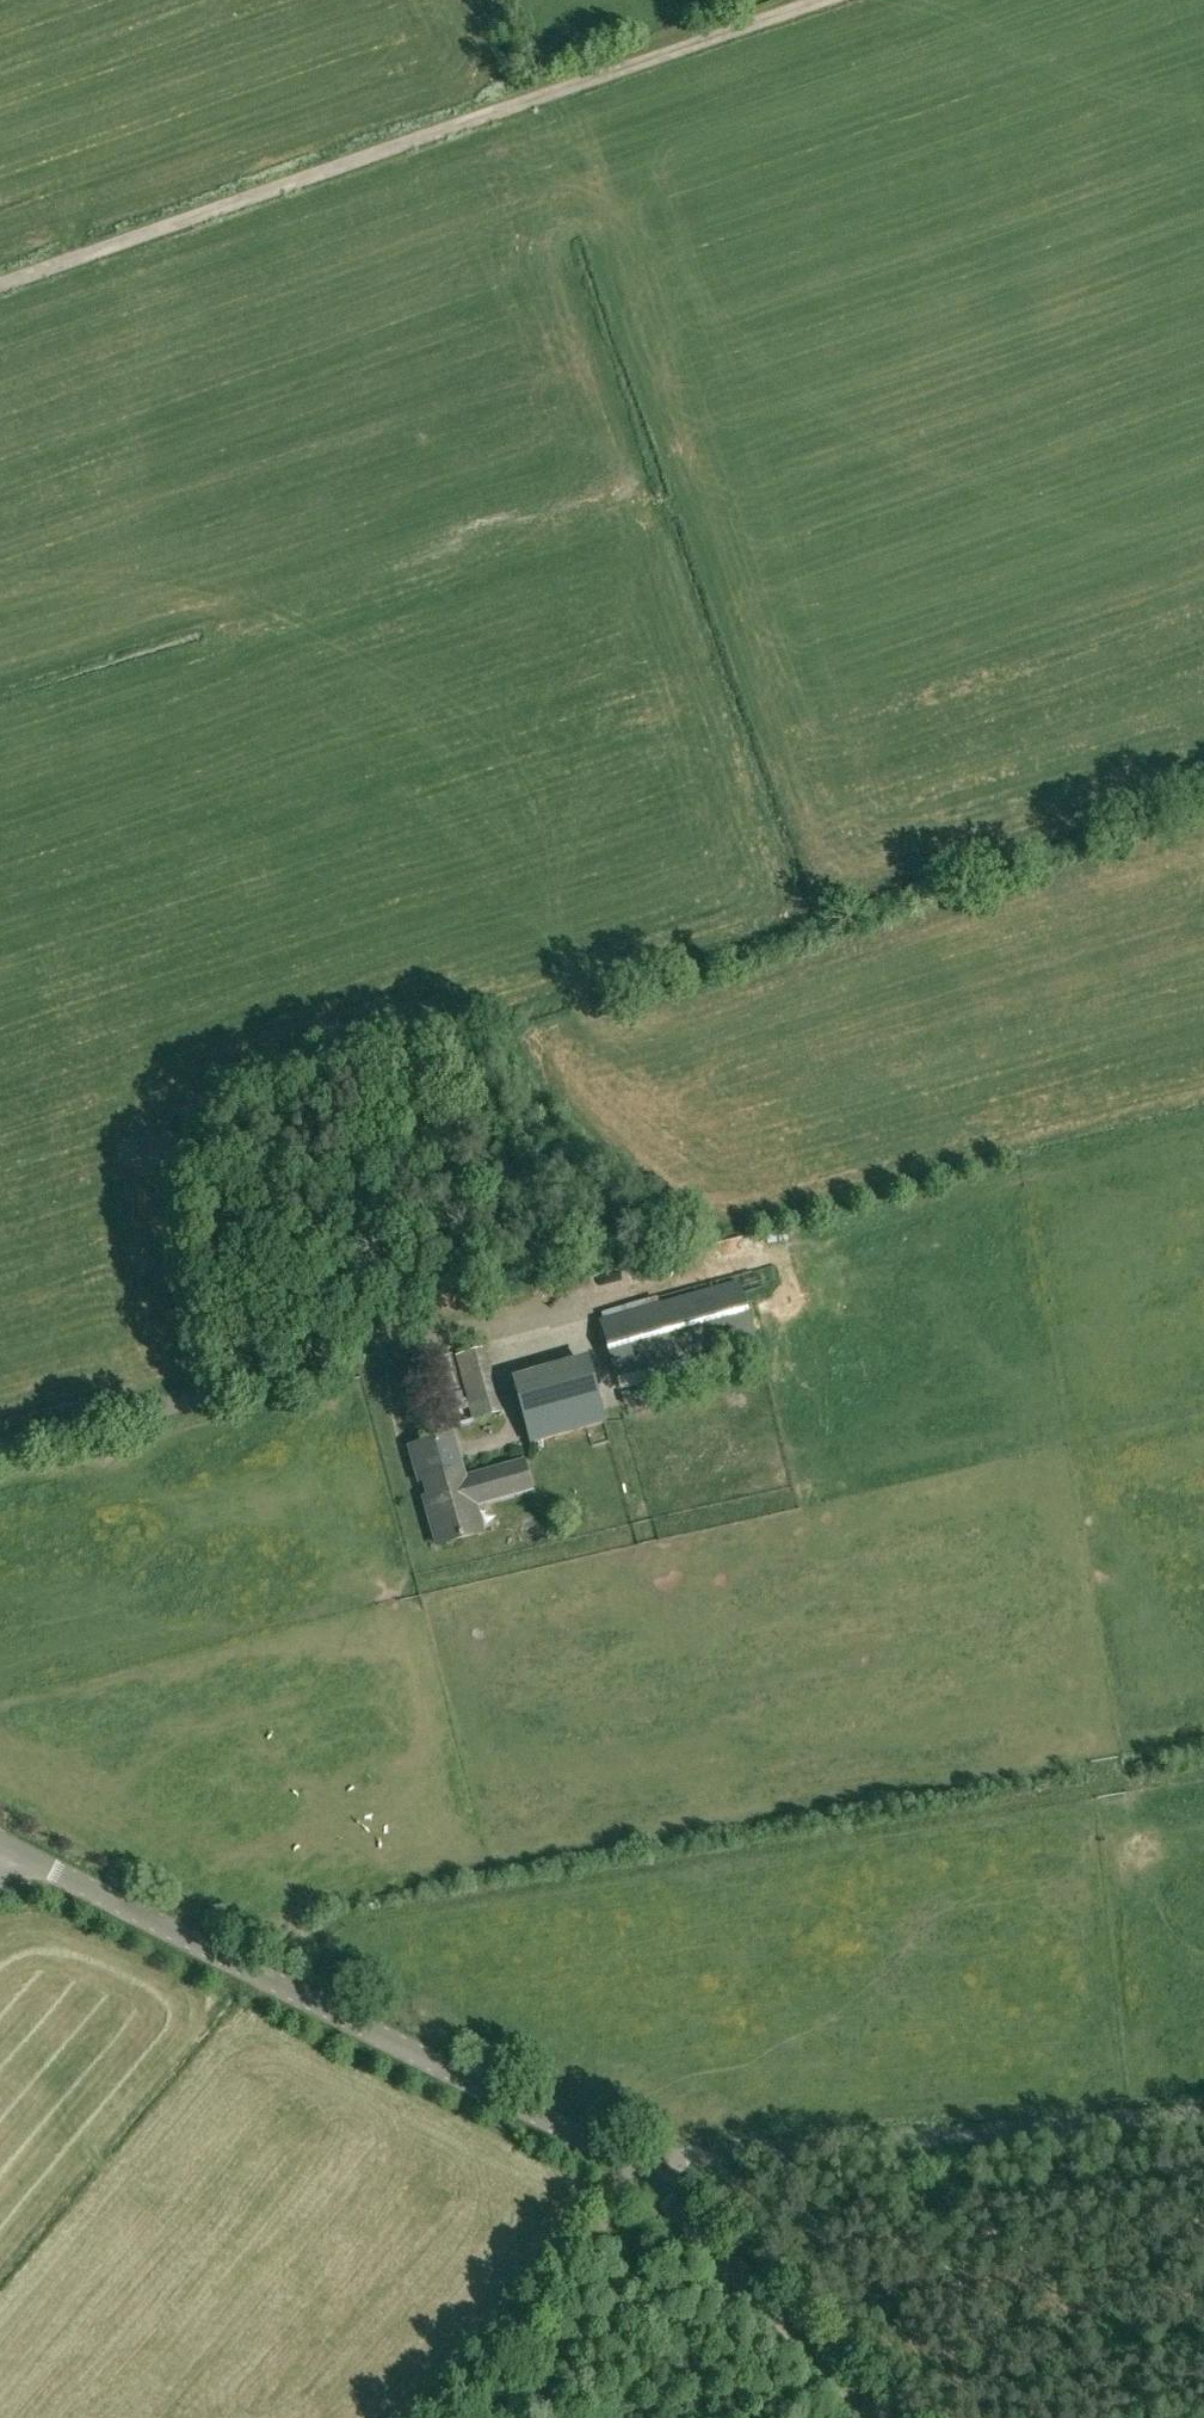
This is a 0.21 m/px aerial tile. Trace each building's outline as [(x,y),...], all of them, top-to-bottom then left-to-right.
[(739,1279),(601,1319),(618,1391),(738,1356),(735,1343),(757,1336),(739,1279)] [(451,1355),(424,1361),(433,1399),(435,1398),(460,1392),(451,1355)] [(615,1421),(598,1355),(523,1373),(540,1440),(615,1421)] [(493,1391),(466,1398),(472,1419),(499,1412),(493,1391)] [(434,1511),(428,1512),(437,1545),(479,1534),(471,1504),(530,1488),(524,1464),(464,1480),(452,1436),(410,1447),(419,1481),(425,1480),(434,1511)]
